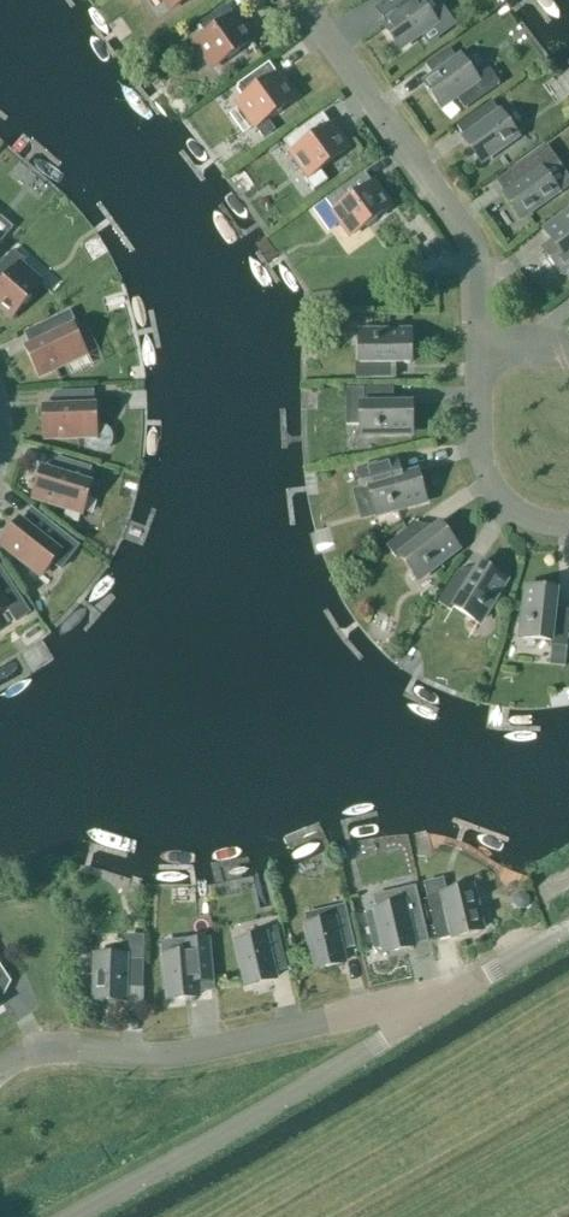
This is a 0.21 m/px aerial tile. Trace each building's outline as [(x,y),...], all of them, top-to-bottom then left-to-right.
[(171,10),(185,0),(164,0),(171,10)] [(435,23),(419,1),(419,0),(395,0),(377,12),(384,21),(382,23),(400,48),(435,23)] [(229,60),(239,53),(238,51),(252,41),(227,5),(198,25),(207,37),(196,45),(213,69),(227,59),(229,60)] [(465,111),(501,85),(490,71),(476,80),(461,59),(458,61),(449,49),(426,66),(434,78),(425,84),(441,107),(455,97),(465,111)] [(255,128),(267,119),(294,100),(268,64),(237,87),(246,99),(238,104),(255,128)] [(481,162),(517,137),(501,114),(492,102),(457,127),(466,139),(465,140),(481,162)] [(324,169),(335,162),(334,160),(348,150),(322,114),(284,142),(317,188),(329,180),(322,168),(323,167),(324,169)] [(538,172),(530,160),(506,177),(515,188),(505,195),(521,218),(557,192),(541,170),(538,172)] [(351,236),(390,208),(365,174),(327,201),(335,212),(334,213),(351,236)] [(568,266),(568,210),(543,229),(553,244),(544,250),(560,273),(568,266)] [(42,286),(22,267),(27,262),(16,252),(0,269),(0,287),(2,289),(0,290),(0,306),(12,318),(42,286)] [(40,376),(85,355),(72,327),(76,325),(69,311),(23,334),(30,347),(27,349),(40,376)] [(356,380),(364,380),(393,379),(393,364),(410,364),(410,334),(360,334),(361,364),(355,364),(356,380)] [(393,404),(393,389),(356,389),(356,405),(361,405),(362,435),(411,434),(411,404),(393,404)] [(46,438),(95,437),(94,406),(94,391),(56,393),(57,407),(45,408),(46,438)] [(87,483),(92,469),(60,459),(55,473),(43,469),(34,498),(82,513),(91,484),(87,483)] [(400,477),(396,463),(360,473),(364,488),(369,487),(377,515),(425,502),(417,473),(400,477)] [(21,521),(3,545),(42,576),(51,564),(59,570),(79,546),(33,509),(22,522),(21,521)] [(425,536),(416,524),(386,547),(396,559),(400,556),(410,569),(418,579),(429,570),(430,571),(457,549),(439,525),(425,536)] [(505,581),(479,565),(470,580),(457,572),(438,603),(451,612),(454,607),(479,623),(505,581)] [(23,604),(3,573),(0,575),(0,619),(23,604)] [(568,627),(568,611),(556,610),(558,592),(527,589),(522,638),(552,641),(551,646),(567,648),(568,627)] [(485,930),(473,881),(446,887),(443,875),(422,880),(437,942),(485,930)] [(383,954),(417,946),(416,942),(427,940),(416,886),(369,897),(372,908),(365,910),(372,948),(380,946),(383,954)] [(312,969),(346,962),(344,950),(354,947),(344,902),(303,911),(305,922),(302,922),(312,969)] [(125,933),(124,952),(92,951),(92,956),(87,956),(86,976),(91,976),(91,999),(125,1000),(126,986),(142,986),(143,934),(125,933)] [(281,944),(278,934),(237,943),(247,986),(274,980),(271,969),(286,965),(281,944)] [(197,953),(196,947),(161,951),(165,1000),(200,997),(198,977),(214,975),(212,952),(197,953)] [(7,999),(4,994),(12,980),(0,964),(0,1004),(7,999)]
